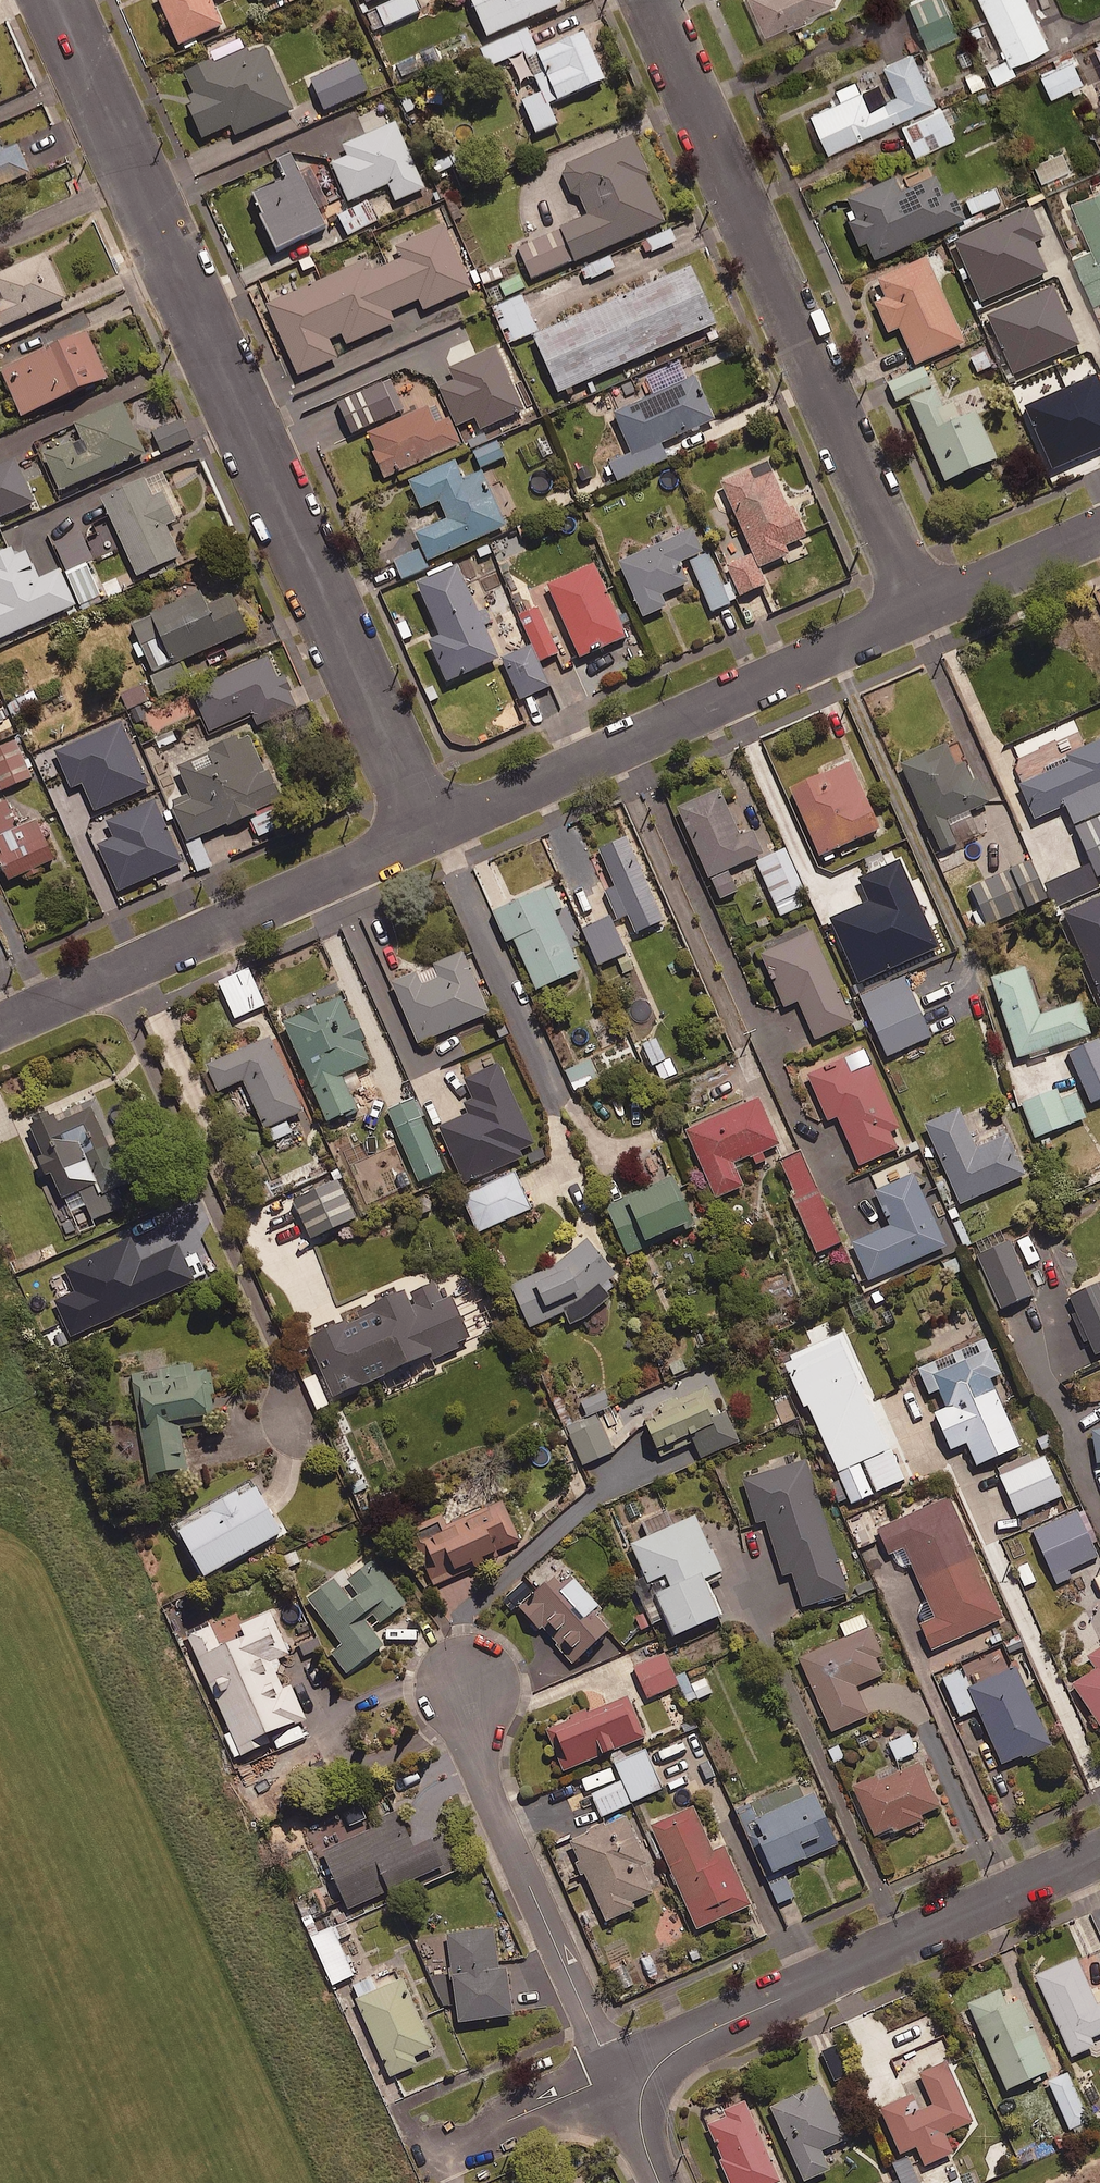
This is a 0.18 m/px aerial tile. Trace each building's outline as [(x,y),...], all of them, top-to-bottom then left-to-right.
[(174,46),(220,25),(208,0),(153,0),(174,46)] [(415,0),(397,0),(366,14),(375,32),(420,11),(415,0)] [(557,0),(467,0),(483,37),(559,4),(557,0)] [(831,0),(746,0),(761,32),(831,0)] [(945,0),(910,0),(909,0),(927,47),(958,35),(945,0)] [(1024,0),(977,0),(1007,63),(1045,44),(1024,0)] [(601,79),(580,31),(533,52),(554,100),(601,79)] [(1090,42),(1099,64),(1099,38),(1090,42)] [(291,109),(262,45),(246,52),(244,47),(210,62),(209,60),(182,72),(191,92),(185,95),(190,105),(184,108),(198,139),(227,126),(231,136),(291,109)] [(931,100),(907,49),(878,63),(892,92),(864,105),(856,87),(805,111),(823,150),(931,100)] [(1082,82),(1073,60),(1042,74),(1051,95),(1082,82)] [(368,92),(355,61),(310,81),(323,111),(368,92)] [(942,104),(899,124),(914,156),(957,136),(942,104)] [(422,189),(392,121),(338,145),(343,156),(327,163),(345,202),(385,184),(392,201),(422,189)] [(646,175),(629,135),(562,164),(559,173),(568,194),(577,196),(585,216),(558,227),(572,260),(660,222),(641,177),(646,175)] [(23,150),(7,157),(3,149),(0,150),(0,195),(36,179),(23,150)] [(1070,169),(1063,151),(1033,163),(1041,181),(1070,169)] [(296,169),(245,194),(255,215),(253,216),(270,251),(323,226),(296,169)] [(891,179),(844,200),(853,220),(845,224),(855,248),(863,245),(871,262),(963,221),(950,192),(941,196),(932,177),(897,193),(891,179)] [(1067,199),(1094,259),(1099,257),(1099,184),(1067,199)] [(997,190),(967,202),(974,218),(1004,206),(997,190)] [(378,221),(368,202),(339,217),(349,236),(378,221)] [(1043,239),(1030,209),(954,242),(981,303),(1047,275),(1033,243),(1043,239)] [(44,248),(0,268),(0,323),(65,294),(44,248)] [(924,257),(874,279),(882,298),(871,303),(884,334),(896,328),(913,366),(963,343),(924,257)] [(713,323),(687,266),(529,336),(554,393),(713,323)] [(372,284),(311,312),(322,336),(316,338),(327,364),(394,333),(372,284)] [(1068,395),(1033,315),(989,334),(1024,415),(1068,395)] [(86,329),(0,366),(0,368),(20,413),(107,374),(86,329)] [(477,357),(469,341),(446,351),(458,380),(441,387),(458,426),(476,417),(481,429),(523,411),(495,349),(477,357)] [(691,376),(609,413),(629,457),(711,419),(691,376)] [(389,398),(382,383),(337,404),(344,419),(389,398)] [(930,389),(905,400),(941,483),(994,459),(973,412),(945,424),(930,389)] [(143,450),(120,399),(74,419),(86,448),(77,452),(70,438),(42,450),(58,487),(143,450)] [(423,405),(362,433),(370,452),(367,453),(379,480),(457,444),(445,418),(432,424),(423,405)] [(191,441),(182,418),(154,429),(163,452),(191,441)] [(504,459),(498,442),(474,452),(481,468),(504,459)] [(14,453),(0,459),(0,514),(34,500),(14,453)] [(451,461),(404,481),(416,510),(435,501),(443,520),(411,534),(423,561),(502,526),(478,471),(459,479),(451,461)] [(745,469),(716,482),(755,568),(785,555),(781,547),(802,537),(789,507),(785,508),(768,471),(750,480),(745,469)] [(151,492),(142,475),(100,494),(136,573),(180,553),(165,521),(174,517),(160,488),(151,492)] [(685,583),(676,563),(699,552),(689,529),(614,563),(639,618),(663,607),(657,595),(685,583)] [(10,544),(0,548),(0,635),(74,602),(58,566),(38,574),(26,546),(13,552),(10,544)] [(623,637),(590,563),(543,585),(576,658),(623,637)] [(453,565),(411,583),(436,637),(424,642),(442,683),(495,659),(453,565)] [(246,628),(229,591),(205,602),(198,587),(148,610),(172,662),(246,628)] [(557,655),(538,608),(521,614),(534,647),(504,659),(520,700),(551,687),(541,661),(557,655)] [(276,676),(266,654),(190,688),(208,730),(250,711),(256,724),(295,706),(288,689),(291,688),(284,673),(276,676)] [(40,704),(34,692),(11,703),(17,716),(40,704)] [(170,805),(185,838),(226,820),(227,822),(256,810),(254,807),(280,796),(267,767),(263,769),(247,733),(238,737),(236,732),(207,744),(208,748),(175,763),(190,796),(170,805)] [(1063,755),(1067,763),(1016,785),(1032,821),(1099,791),(1099,739),(1063,755)] [(943,743),(897,765),(936,852),(954,844),(943,821),(985,802),(974,780),(970,782),(961,763),(953,766),(943,743)] [(22,754),(0,764),(0,789),(1,791),(32,778),(22,754)] [(879,828),(850,759),(790,785),(819,853),(879,828)] [(718,787),(676,805),(708,876),(762,851),(752,828),(739,834),(718,787)] [(83,814),(109,871),(155,851),(129,793),(83,814)] [(5,798),(0,800),(0,849),(2,853),(0,854),(0,864),(6,878),(22,871),(24,876),(40,870),(37,865),(54,858),(35,815),(16,824),(5,798)] [(663,918),(626,834),(598,846),(635,930),(663,918)] [(804,892),(785,850),(757,862),(781,916),(802,907),(797,895),(804,892)] [(1048,900),(1032,862),(971,888),(979,907),(966,912),(975,932),(1048,900)] [(1083,868),(1045,884),(1054,906),(1092,890),(1083,868)] [(579,967),(543,886),(491,909),(505,940),(513,937),(535,987),(579,967)] [(609,920),(583,933),(600,966),(626,953),(609,920)] [(812,928),(760,952),(784,1005),(797,999),(815,1038),(854,1021),(812,928)] [(487,1010),(461,948),(431,961),(437,975),(420,983),(414,970),(391,979),(417,1040),(487,1010)] [(1022,968),(988,979),(1014,1059),(1089,1035),(1078,1002),(1037,1016),(1022,968)] [(932,1037),(904,976),(860,996),(889,1057),(932,1037)] [(351,1018),(340,992),(282,1018),(326,1119),(355,1106),(339,1072),(369,1059),(360,1039),(365,1037),(355,1016),(351,1018)] [(302,1112),(268,1038),(207,1067),(219,1093),(243,1081),(272,1142),(292,1133),(286,1120),(302,1112)] [(676,1074),(657,1038),(637,1049),(657,1084),(676,1074)] [(1099,1041),(1070,1054),(1092,1104),(1099,1100),(1099,1042),(1099,1041)] [(851,1072),(844,1057),(807,1073),(827,1119),(837,1115),(858,1165),(898,1147),(891,1130),(899,1127),(871,1063),(851,1072)] [(592,1060),(566,1073),(575,1091),(601,1079),(592,1060)] [(534,1145),(498,1063),(464,1078),(474,1100),(464,1104),(469,1115),(440,1127),(464,1184),(521,1159),(518,1152),(534,1145)] [(1085,1119),(1073,1087),(1023,1106),(1036,1138),(1085,1119)] [(780,1142),(758,1094),(684,1128),(715,1197),(744,1184),(733,1161),(749,1154),(750,1156),(780,1142)] [(444,1173),(413,1102),(389,1112),(420,1183),(444,1173)] [(52,1111),(27,1122),(41,1152),(35,1154),(43,1172),(48,1169),(60,1195),(96,1179),(101,1191),(136,1176),(121,1143),(109,1148),(90,1104),(55,1120),(52,1111)] [(975,1146),(958,1106),(924,1122),(960,1202),(1025,1173),(1007,1132),(975,1146)] [(840,1244),(804,1155),(781,1164),(818,1253),(840,1244)] [(695,1223),(672,1172),(605,1202),(627,1253),(695,1223)] [(945,1244),(913,1172),(873,1189),(889,1224),(852,1241),(869,1278),(945,1244)] [(530,1210),(514,1174),(461,1197),(477,1234),(530,1210)] [(356,1220),(337,1179),(294,1198),(313,1240),(356,1220)] [(616,1272),(586,1236),(551,1265),(511,1283),(529,1325),(564,1310),(569,1322),(586,1315),(610,1295),(601,1285),(616,1272)] [(137,1268),(127,1245),(70,1269),(81,1293),(61,1302),(78,1342),(195,1291),(177,1251),(137,1268)] [(1033,1296),(1010,1245),(980,1258),(1003,1310),(1033,1296)] [(1069,1294),(1095,1352),(1099,1350),(1099,1280),(1069,1294)] [(469,1336),(450,1294),(440,1299),(433,1282),(411,1292),(416,1303),(410,1306),(402,1289),(357,1310),(359,1315),(347,1321),(345,1317),(306,1335),(332,1393),(338,1390),(341,1397),(385,1377),(383,1374),(428,1354),(431,1359),(460,1346),(458,1341),(469,1336)] [(985,1335),(916,1366),(928,1392),(938,1388),(946,1406),(934,1411),(950,1447),(966,1440),(977,1463),(1020,1444),(991,1376),(1002,1372),(985,1335)] [(205,1368),(131,1380),(149,1482),(187,1475),(179,1427),(215,1421),(210,1392),(214,1392),(210,1370),(206,1371),(205,1368)] [(707,1385),(660,1406),(663,1414),(646,1421),(660,1455),(692,1441),(700,1457),(740,1440),(726,1409),(719,1412),(707,1385)] [(610,1408),(604,1393),(584,1401),(590,1416),(610,1408)] [(614,1453),(600,1422),(570,1436),(584,1467),(614,1453)] [(904,1481),(891,1452),(838,1476),(852,1505),(904,1481)] [(806,1457),(742,1477),(756,1521),(765,1518),(783,1574),(791,1572),(802,1605),(848,1591),(806,1457)] [(1062,1497),(1045,1459),(1001,1478),(1018,1517),(1062,1497)] [(280,1530),(254,1485),(238,1494),(235,1489),(207,1505),(209,1509),(175,1528),(202,1575),(280,1530)] [(948,1496),(877,1528),(888,1553),(904,1546),(935,1616),(919,1623),(931,1650),(1003,1617),(948,1496)] [(446,1522),(441,1512),(408,1527),(434,1582),(454,1573),(452,1569),(519,1539),(502,1501),(495,1504),(494,1501),(446,1522)] [(1098,1558),(1076,1511),(1033,1531),(1058,1585),(1070,1579),(1067,1572),(1098,1558)] [(694,1514),(630,1542),(647,1581),(664,1573),(669,1585),(654,1591),(673,1633),(719,1613),(703,1577),(719,1570),(694,1514)] [(876,1541),(864,1515),(849,1522),(861,1548),(876,1541)] [(333,1579),(308,1598),(342,1642),(331,1651),(346,1671),(383,1643),(364,1617),(371,1612),(379,1622),(406,1601),(373,1557),(346,1577),(359,1593),(349,1601),(333,1579)] [(553,1574),(518,1605),(538,1627),(541,1625),(557,1643),(555,1645),(571,1662),(609,1628),(596,1614),(603,1608),(569,1571),(559,1580),(553,1574)] [(223,1734),(233,1757),(269,1741),(266,1734),(304,1717),(290,1684),(281,1688),(270,1662),(289,1653),(270,1609),(238,1623),(243,1634),(217,1645),(206,1622),(186,1630),(230,1731),(223,1734)] [(870,1626),(799,1657),(831,1730),(869,1714),(856,1685),(882,1673),(875,1657),(882,1654),(870,1626)] [(658,1640),(633,1650),(639,1664),(663,1653),(658,1640)] [(1086,1654),(1095,1668),(1073,1683),(1099,1724),(1099,1645),(1086,1654)] [(678,1686),(664,1655),(635,1668),(649,1699),(678,1686)] [(1015,1665),(967,1686),(1002,1764),(1049,1743),(1015,1665)] [(687,1672),(676,1677),(688,1705),(714,1694),(707,1678),(692,1684),(687,1672)] [(569,1719),(546,1729),(562,1768),(644,1735),(627,1695),(586,1712),(584,1708),(567,1715),(569,1719)] [(917,1753),(909,1735),(889,1744),(897,1761),(917,1753)] [(663,1790),(645,1750),(615,1764),(622,1781),(592,1794),(602,1817),(663,1790)] [(876,1774),(852,1784),(874,1834),(892,1826),(894,1831),(922,1818),(920,1813),(938,1805),(919,1762),(878,1779),(876,1774)] [(797,1782),(736,1809),(765,1874),(837,1843),(813,1790),(803,1795),(797,1782)] [(712,1849),(692,1805),(649,1824),(696,1927),(750,1903),(724,1844),(712,1849)] [(412,1844),(396,1809),(368,1822),(370,1828),(321,1850),(347,1907),(442,1865),(429,1836),(412,1844)] [(646,1861),(625,1815),(569,1840),(578,1860),(574,1862),(579,1874),(584,1872),(605,1919),(633,1906),(630,1900),(651,1891),(639,1864),(646,1861)] [(795,1898),(788,1882),(772,1888),(778,1904),(795,1898)] [(492,1926),(445,1933),(457,2020),(511,2013),(505,1967),(498,1968),(492,1926)] [(353,1977),(333,1929),(312,1938),(333,1986),(353,1977)] [(1076,1955),(1034,1974),(1070,2055),(1095,2045),(1092,2037),(1099,2033),(1099,2001),(1097,2002),(1076,1955)] [(401,1976),(354,1998),(389,2076),(416,2064),(413,2055),(433,2046),(401,1976)] [(999,1988),(967,2002),(1007,2089),(1052,2068),(1020,1998),(1006,2004),(999,1988)] [(838,2045),(820,2053),(836,2085),(853,2077),(838,2045)] [(947,2060),(919,2072),(932,2104),(918,2110),(911,2093),(879,2107),(899,2154),(915,2147),(923,2165),(954,2152),(945,2133),(973,2121),(947,2060)] [(1070,2072),(1048,2082),(1071,2132),(1092,2122),(1070,2072)] [(845,2138),(820,2083),(769,2106),(804,2180),(829,2168),(821,2149),(845,2138)] [(744,2101),(722,2110),(725,2116),(707,2124),(722,2159),(719,2160),(729,2182),(770,2182),(778,2180),(744,2101)] [(893,2166),(900,2180),(894,2182),(920,2182),(909,2159),(893,2166)]
